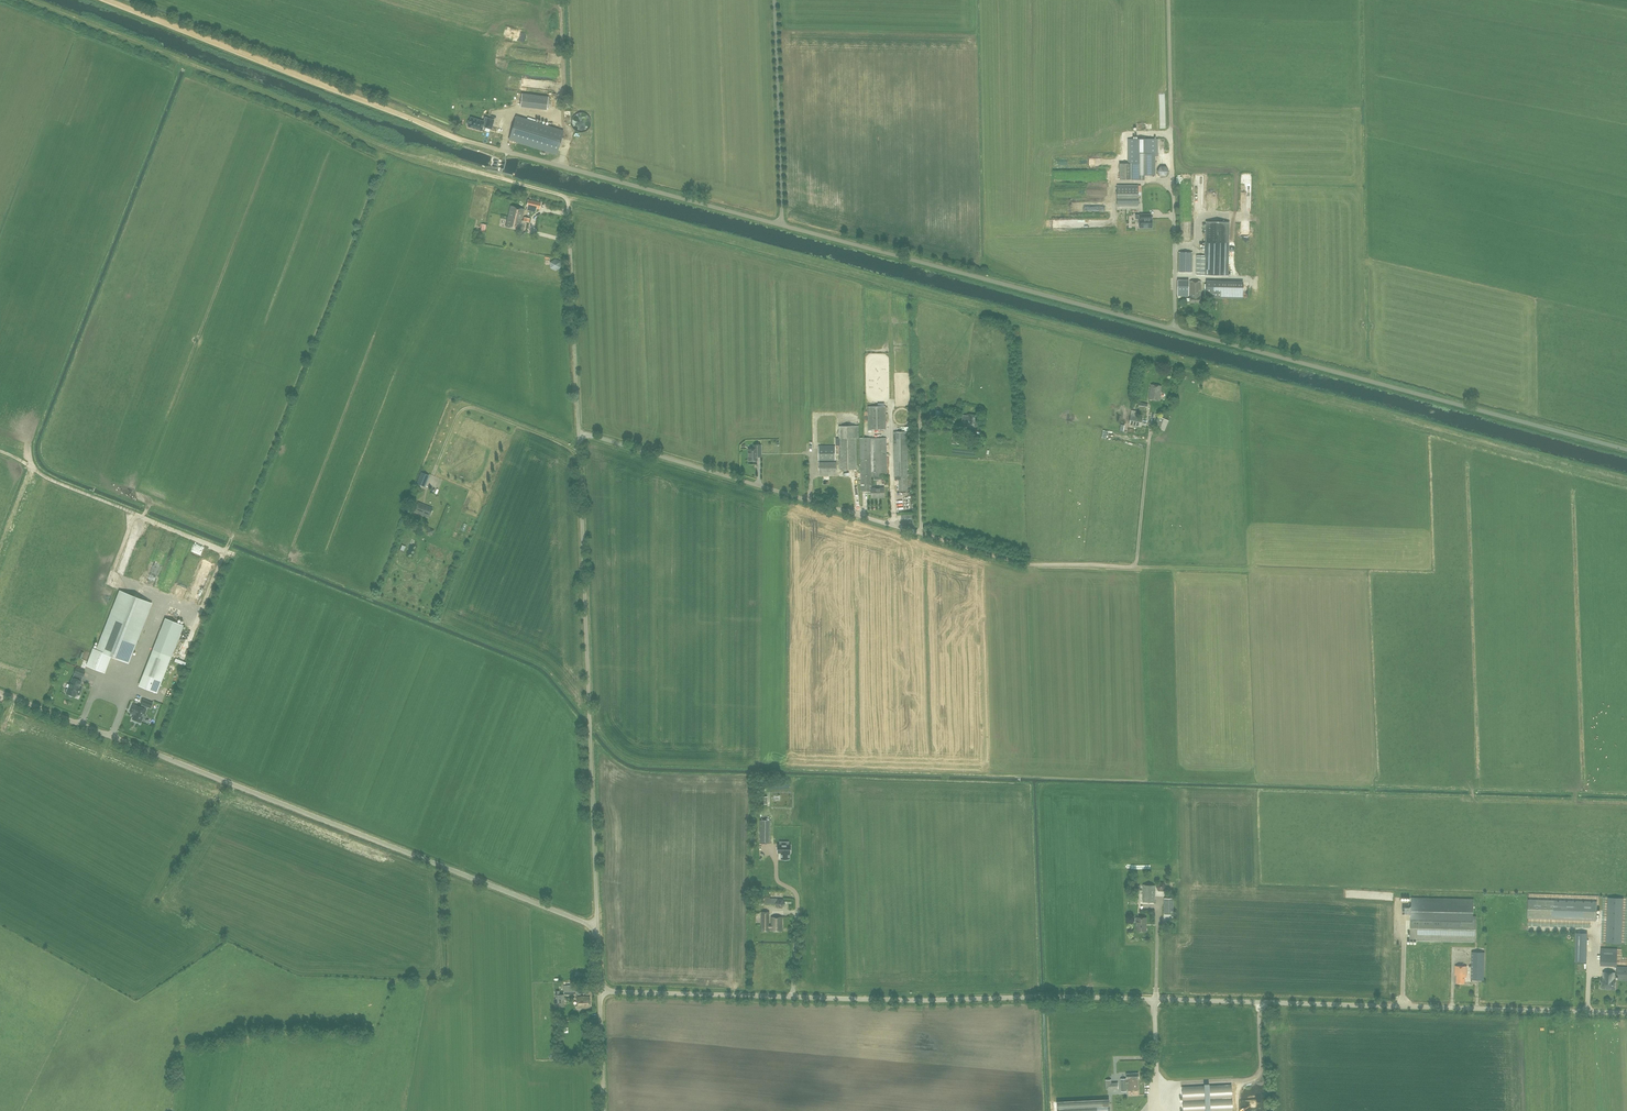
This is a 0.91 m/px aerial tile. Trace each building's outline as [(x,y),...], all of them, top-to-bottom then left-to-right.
[(521,93),(520,106),(548,107),(549,94),(521,93)] [(469,120),(468,121),(467,124),(468,126),(468,127),(482,131),(483,126),(485,127),(485,128),(491,129),(494,120),(485,117),(484,122),(471,118),(470,121),(469,120)] [(516,118),(510,139),(557,154),(563,132),(516,118)] [(1158,156),(1158,139),(1128,139),(1128,163),(1120,163),(1120,180),(1141,180),(1141,175),(1155,175),(1155,156),(1158,156)] [(1166,166),(1160,166),(1157,171),(1160,177),(1166,176),(1168,171),(1166,166)] [(1210,188),(1218,188),(1217,180),(1209,181),(1210,188)] [(1117,207),(1138,207),(1138,185),(1117,185),(1117,207)] [(541,203),(528,200),(526,206),(539,209),(541,203)] [(511,206),(508,216),(521,219),(524,209),(511,206)] [(1152,214),(1147,214),(1140,214),(1140,219),(1139,219),(1139,228),(1152,228),(1152,219),(1152,214)] [(519,230),(521,219),(508,216),(506,227),(519,230)] [(1131,216),(1131,224),(1128,224),(1129,227),(1132,227),(1132,229),(1138,229),(1138,224),(1134,224),(1133,216),(1131,216)] [(1207,222),(1206,241),(1206,256),(1197,256),(1196,275),(1228,276),(1229,222),(1207,222)] [(1243,231),(1243,241),(1250,241),(1250,237),(1251,237),(1251,231),(1243,231)] [(555,240),(542,237),(540,244),(553,247),(555,240)] [(1243,241),(1243,262),(1251,262),(1251,241),(1243,241)] [(1179,252),(1178,272),(1192,272),(1192,252),(1179,252)] [(551,263),(557,270),(562,266),(556,259),(551,263)] [(1189,283),(1189,281),(1189,280),(1177,280),(1177,296),(1190,296),(1190,303),(1201,303),(1201,281),(1190,281),(1190,283),(1189,283)] [(1243,282),(1206,281),(1206,297),(1243,298),(1243,282)] [(1151,384),(1148,399),(1159,401),(1161,386),(1151,384)] [(886,430),(886,423),(886,406),(868,407),(868,423),(868,430),(886,430)] [(1141,427),(1142,418),(1136,417),(1137,411),(1131,410),(1129,424),(1141,427)] [(967,415),(966,426),(976,428),(978,416),(967,415)] [(1158,416),(1153,427),(1159,429),(1164,419),(1158,416)] [(840,460),(840,470),(857,469),(856,438),(859,438),(858,426),(839,426),(839,439),(836,439),(836,446),(840,446),(840,460)] [(894,432),(894,439),(895,480),(900,480),(900,489),(906,489),(906,491),(908,491),(906,438),(906,432),(894,432)] [(953,434),(952,443),(959,444),(960,435),(953,434)] [(871,472),(870,438),(860,438),(861,491),(871,491),(872,498),(885,497),(884,488),(872,488),(872,484),(871,484),(871,477),(885,476),(885,474),(887,474),(886,438),(874,438),(874,472),(871,472)] [(757,449),(749,449),(749,461),(757,461),(757,453),(761,452),(761,445),(757,445),(757,449)] [(835,446),(819,446),(819,460),(835,460),(835,446)] [(819,462),(819,473),(837,473),(836,462),(819,462)] [(424,486),(428,476),(421,473),(417,483),(424,486)] [(447,502),(450,496),(436,490),(433,496),(447,502)] [(432,506),(434,500),(425,497),(423,503),(432,506)] [(418,502),(414,513),(428,518),(432,508),(418,502)] [(156,573),(149,570),(143,582),(151,585),(156,573)] [(94,649),(87,665),(105,672),(111,656),(128,663),(151,604),(121,592),(98,650),(94,649)] [(140,686),(157,693),(183,626),(166,619),(140,686)] [(74,673),(83,676),(85,672),(76,668),(74,673)] [(73,678),(66,693),(75,697),(76,694),(79,695),(82,689),(79,688),(81,681),(73,678)] [(142,704),(141,708),(133,705),(130,713),(134,715),(132,719),(134,720),(134,721),(138,722),(139,722),(141,722),(143,715),(144,715),(148,706),(142,704)] [(770,844),(770,820),(760,820),(760,843),(770,844)] [(789,845),(780,845),(778,845),(778,852),(779,852),(779,858),(781,858),(781,859),(789,859),(789,852),(791,852),(791,845),(789,845)] [(775,888),(788,888),(787,867),(779,867),(780,872),(776,872),(772,872),(772,874),(775,874),(775,888)] [(1156,886),(1158,891),(1164,891),(1166,887),(1164,882),(1159,882),(1156,886)] [(1144,885),(1143,902),(1155,902),(1155,886),(1144,885)] [(765,897),(765,904),(775,904),(776,906),(778,908),(783,908),(786,904),(787,904),(787,901),(784,901),(783,899),(778,899),(777,898),(770,898),(770,896),(765,897)] [(1622,944),(1624,898),(1608,897),(1606,943),(1622,944)] [(1164,898),(1164,915),(1173,915),(1173,898),(1164,898)] [(1411,898),(1411,907),(1409,908),(1405,907),(1405,914),(1409,914),(1411,915),(1410,940),(1475,942),(1476,916),(1473,916),(1473,899),(1411,898)] [(1554,900),(1528,899),(1528,918),(1596,920),(1596,901),(1554,900)] [(782,931),(782,917),(771,917),(771,925),(769,925),(769,912),(762,912),(762,931),(769,931),(769,929),(771,929),(771,931),(782,931)] [(1146,918),(1137,918),(1136,931),(1145,932),(1145,924),(1146,924),(1146,918)] [(1617,965),(1617,949),(1601,948),(1600,964),(1617,965)] [(1484,952),(1472,952),(1471,976),(1471,980),(1484,980),(1484,952)] [(1579,971),(1590,971),(1589,956),(1578,956),(1579,971)] [(1467,966),(1455,966),(1455,975),(1457,975),(1456,983),(1465,983),(1465,977),(1467,977),(1467,966)] [(1617,967),(1616,977),(1618,977),(1618,980),(1626,981),(1626,967),(1617,967)] [(1615,989),(1615,980),(1615,973),(1603,972),(1603,979),(1602,979),(1601,989),(1615,989)] [(579,989),(579,985),(565,985),(565,994),(589,994),(589,989),(579,989)] [(577,997),(578,1008),(591,1008),(590,996),(577,997)] [(1139,1079),(1138,1073),(1126,1074),(1126,1079),(1121,1079),(1122,1091),(1126,1091),(1126,1083),(1128,1083),(1128,1091),(1138,1090),(1138,1079),(1139,1079)] [(1182,1088),(1183,1110),(1232,1110),(1231,1086),(1209,1087),(1209,1084),(1204,1085),(1204,1087),(1182,1088)] [(1108,1100),(1058,1102),(1058,1110),(1109,1110),(1108,1100)]
